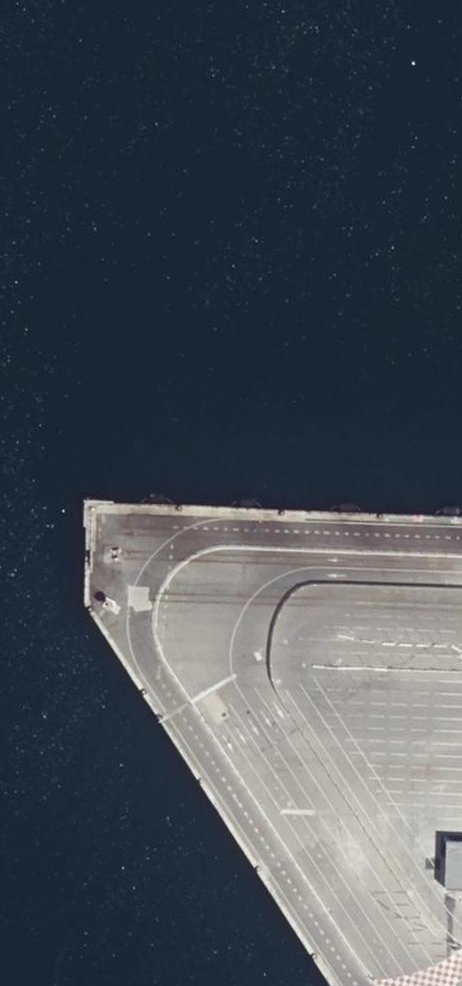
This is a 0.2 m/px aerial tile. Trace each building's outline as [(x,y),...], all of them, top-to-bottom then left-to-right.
[(447,841),(445,890),(461,891),(461,841),(447,841)]
